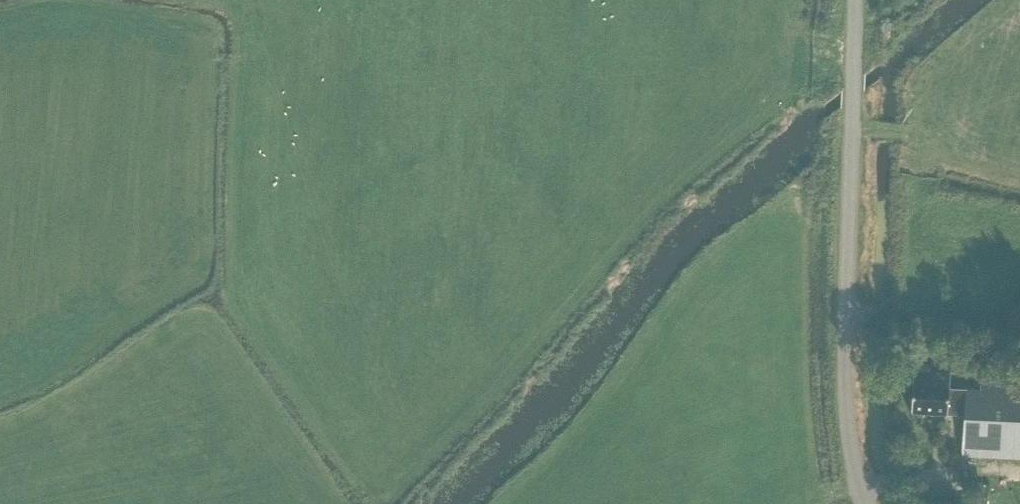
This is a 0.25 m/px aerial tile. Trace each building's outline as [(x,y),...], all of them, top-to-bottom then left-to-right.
[(1007,382),(1007,387),(980,386),(980,392),(948,390),(949,369),(913,368),(911,415),(965,418),(962,458),(1019,461),(1019,383),(1007,382)]
